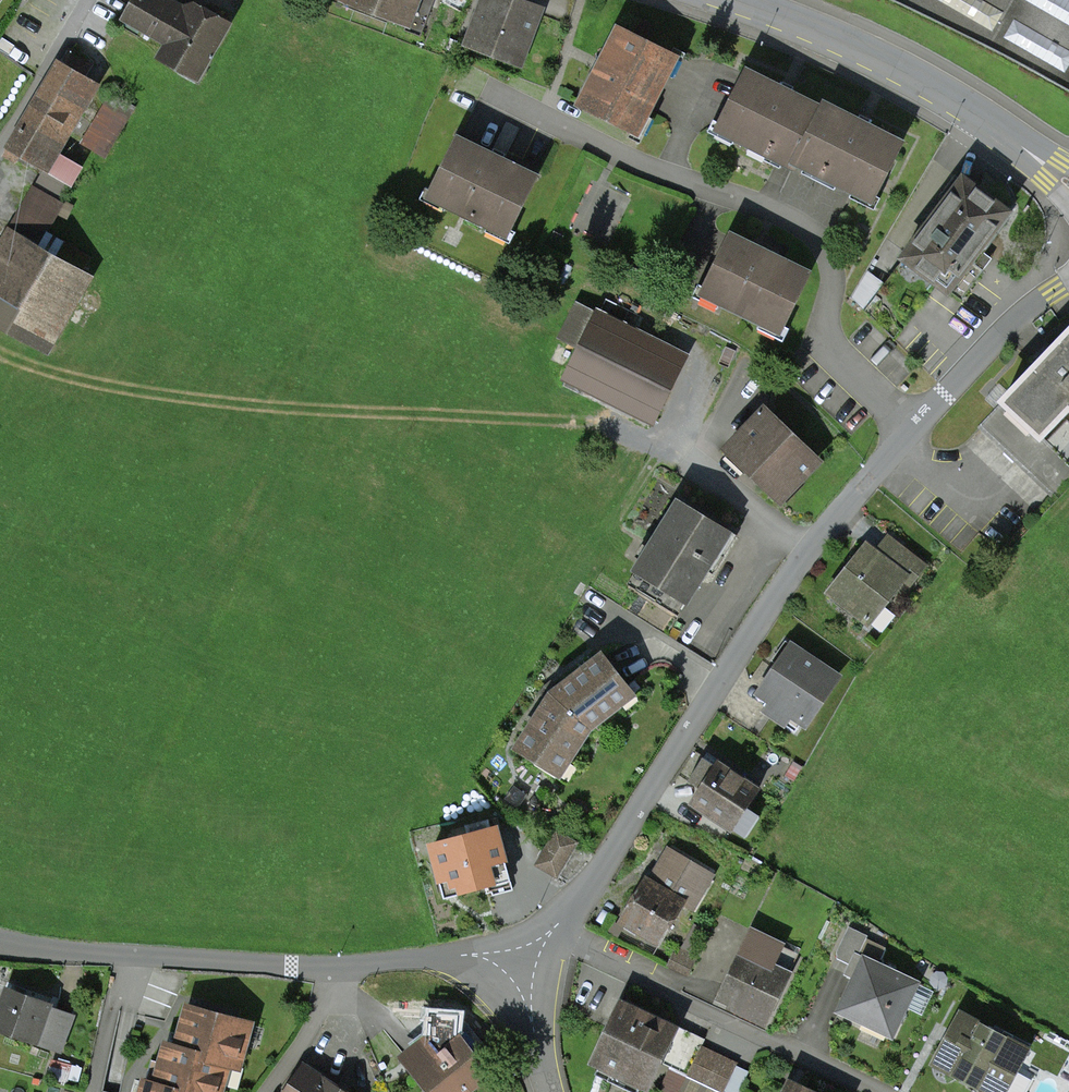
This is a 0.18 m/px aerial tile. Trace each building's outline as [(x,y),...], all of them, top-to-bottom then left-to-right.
[(11,0),(0,0),(0,16),(11,0)] [(198,9),(179,0),(131,0),(119,24),(174,52),(166,68),(203,87),(233,28),(198,9)] [(408,23),(405,30),(420,36),(431,6),(417,1),(418,0),(345,0),(408,23)] [(503,0),(487,0),(479,21),(471,40),(518,59),(536,12),(503,0)] [(946,26),(1068,94),(1068,0),(887,0),(946,26)] [(675,56),(618,29),(598,67),(581,103),(637,131),(675,56)] [(104,89),(70,70),(17,164),(51,183),(104,89)] [(747,72),(718,128),(794,166),(796,161),(822,110),(789,93),(747,72)] [(822,110),(796,161),(872,198),(899,142),(860,123),(824,105),(822,110)] [(459,138),(430,194),(506,232),(534,176),(495,157),(459,138)] [(934,218),(904,258),(962,299),(988,263),(991,259),(979,249),(1006,212),(955,176),(940,195),(947,200),(934,218)] [(0,249),(0,324),(50,352),(93,275),(11,229),(0,249)] [(731,236),(703,292),(779,330),(806,272),(769,255),(731,236)] [(598,314),(570,370),(656,413),(684,357),(598,314)] [(1004,401),(1040,435),(1068,406),(1068,333),(1059,343),(1057,341),(1045,353),(1031,368),(1034,370),(1004,401)] [(1004,401),(981,425),(1054,494),(1068,478),(1068,463),(1040,435),(1004,401)] [(764,414),(728,447),(755,473),(781,498),(816,462),(764,414)] [(677,616),(729,535),(683,505),(666,532),(663,530),(659,528),(650,542),(652,543),(626,584),(677,616)] [(867,547),(831,593),(868,621),(902,577),(909,583),(923,565),(897,544),(884,560),(879,556),(867,547)] [(843,684),(787,646),(746,708),(802,746),(843,684)] [(590,728),(634,694),(603,654),(556,691),(552,694),(518,747),(560,776),(590,728)] [(701,788),(692,803),(732,829),(746,838),(760,817),(746,808),(759,788),(719,762),(716,766),(709,761),(704,758),(689,780),(701,788)] [(433,847),(445,897),(509,880),(497,830),(433,847)] [(556,832),(538,864),(557,875),(576,843),(556,832)] [(668,852),(650,882),(684,902),(693,907),(711,877),(668,852)] [(638,896),(622,921),(659,943),(684,902),(650,882),(647,880),(638,896)] [(795,975),(745,950),(719,1001),(770,1026),(795,975)] [(920,983),(857,957),(832,1015),(895,1042),(920,983)] [(9,990),(0,1015),(0,1028),(60,1050),(71,1019),(52,1011),(48,1010),(50,1005),(9,990)] [(965,1001),(935,1074),(979,1091),(1067,1091),(1068,1087),(1068,1043),(965,1001)] [(626,1002),(594,1069),(643,1091),(651,1091),(681,1028),(626,1002)] [(181,1040),(178,1049),(228,1063),(239,1066),(251,1024),(190,1007),(181,1040)] [(403,1062),(426,1091),(474,1091),(492,1078),(451,1025),(403,1062)] [(156,1086),(177,1091),(220,1091),(228,1063),(178,1049),(168,1046),(159,1077),(156,1086)] [(69,1066),(51,1061),(46,1081),(64,1086),(69,1066)] [(288,1091),(348,1091),(339,1086),(307,1064),(288,1091)] [(786,1091),(817,1091),(791,1081),(786,1091)] [(144,1091),(177,1091),(156,1086),(146,1083),(145,1088),(144,1091)]
